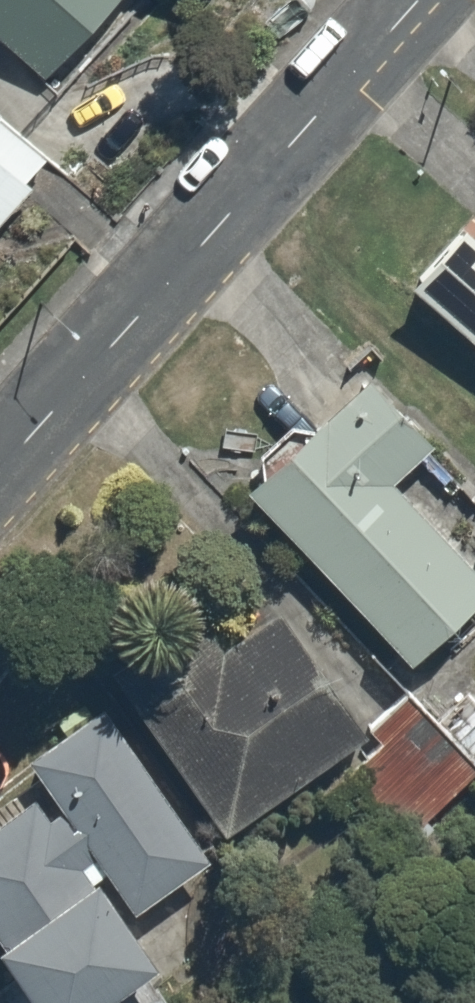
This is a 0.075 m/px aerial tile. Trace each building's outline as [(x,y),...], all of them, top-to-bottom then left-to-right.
[(32,72),(96,0),(0,0),(0,43),(32,72)] [(41,154),(0,121),(0,204),(41,154)] [(450,221),(400,284),(474,343),(474,241),(450,221)] [(362,370),(241,483),(413,667),(474,609),(474,553),(401,473),(432,445),(362,370)] [(197,621),(112,678),(219,834),(366,733),(277,603),(214,646),(197,621)] [(101,699),(16,751),(37,786),(111,908),(197,856),(101,699)] [(416,699),(347,781),(412,836),(474,761),(474,748),(416,699)] [(24,1002),(148,1002),(163,994),(111,908),(37,786),(0,808),(0,964),(24,1002)]
